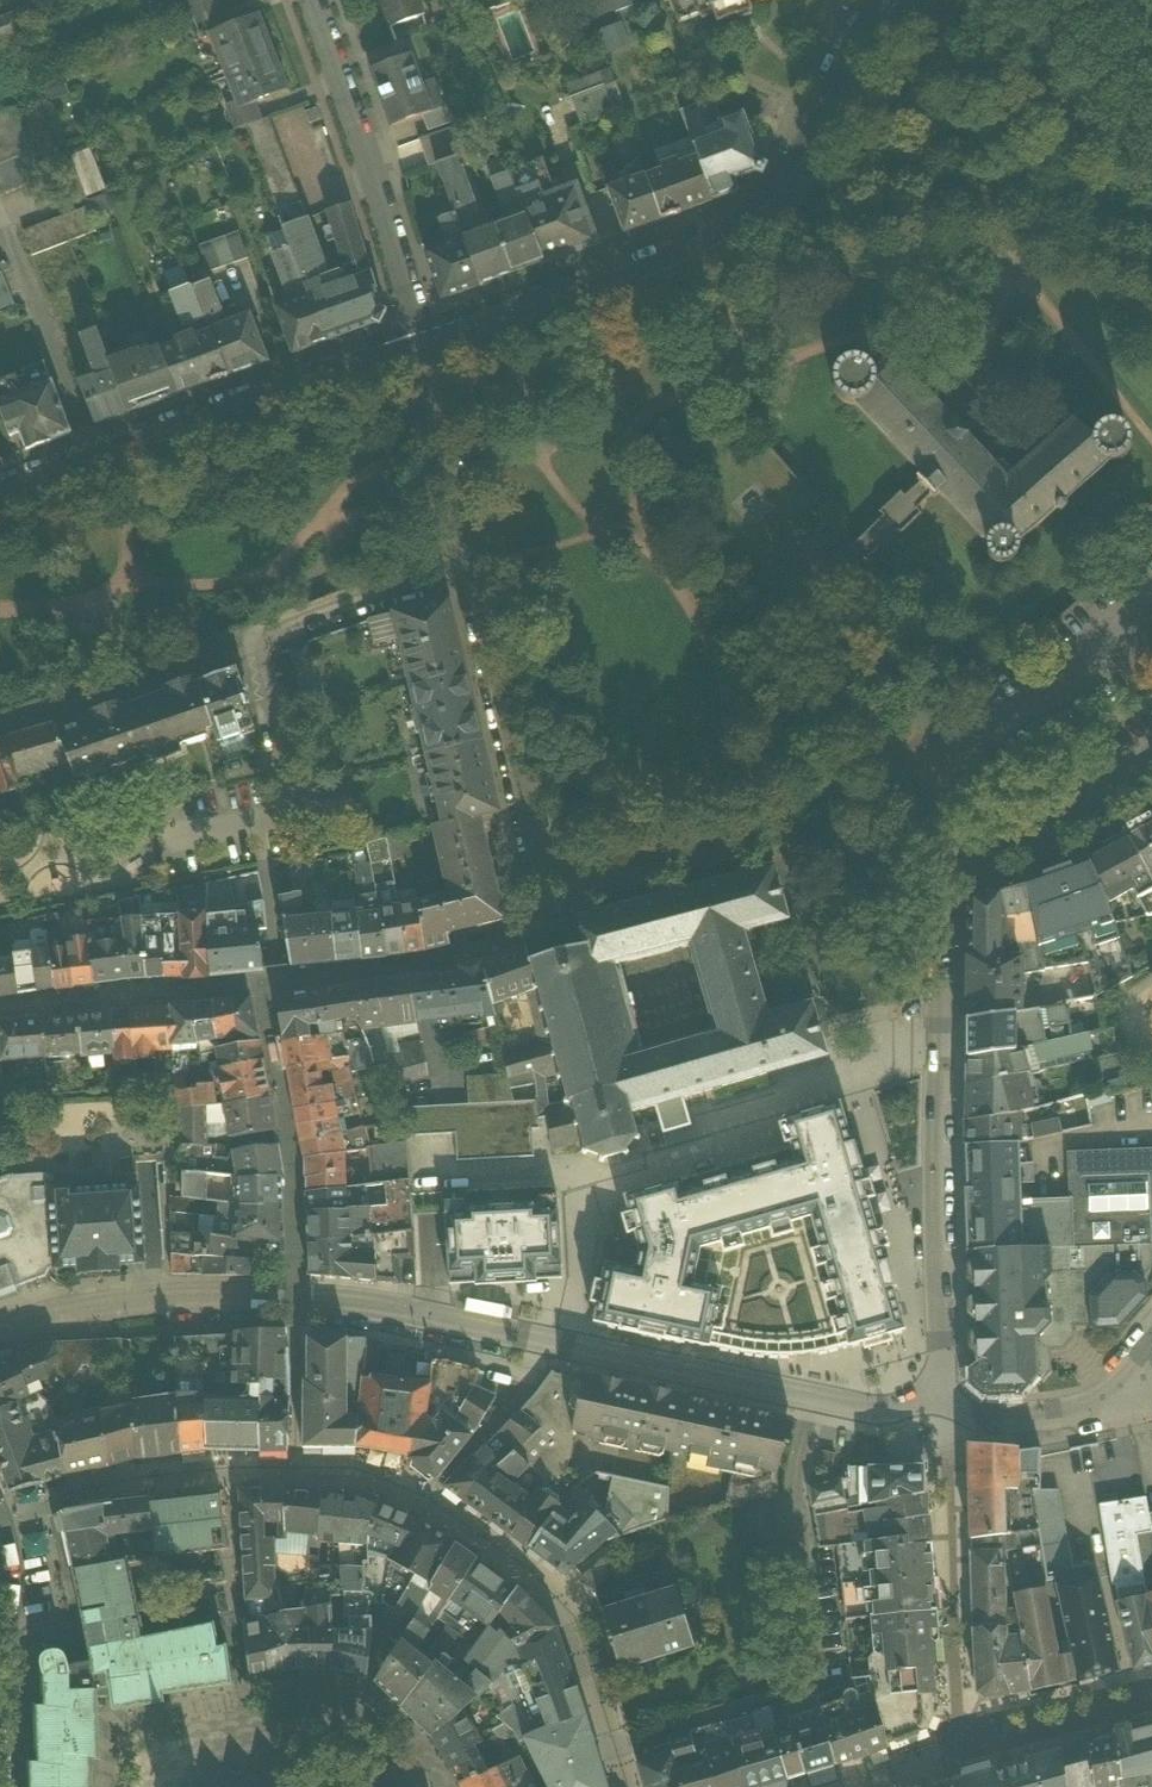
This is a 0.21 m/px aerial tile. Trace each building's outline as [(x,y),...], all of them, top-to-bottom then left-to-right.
[(193,20),(218,11),(213,0),(193,0),(177,6),(184,23),(193,20)] [(390,28),(422,16),(416,0),(379,0),(390,28)] [(617,13),(642,4),(640,0),(612,0),(617,13)] [(679,24),(712,11),(717,25),(752,11),(748,0),(670,0),(679,24)] [(224,29),(218,11),(193,20),(200,37),(209,33),(210,35),(224,29)] [(23,34),(16,14),(0,20),(0,43),(23,34)] [(210,35),(225,72),(273,53),(258,16),(224,29),(210,35)] [(586,36),(595,59),(630,46),(621,23),(586,36)] [(288,91),(273,53),(225,72),(240,110),(255,104),(288,91)] [(374,81),(391,128),(423,116),(431,113),(431,112),(421,86),(415,70),(416,69),(411,57),(371,72),(374,81)] [(434,81),(421,86),(431,112),(443,107),(434,81)] [(571,98),(582,127),(614,114),(604,86),(571,98)] [(742,116),(723,123),(714,99),(680,111),(692,145),(697,158),(698,157),(714,200),(714,201),(736,192),(732,181),(762,170),(742,116)] [(246,127),(261,121),(255,104),(240,110),(240,112),(231,116),(236,130),(246,127)] [(423,116),(428,132),(455,122),(449,105),(443,107),(431,112),(431,113),(423,116)] [(31,151),(15,110),(0,116),(0,164),(31,151)] [(246,127),(273,200),(297,193),(270,118),(261,121),(246,127)] [(419,140),(429,167),(436,165),(457,157),(467,153),(458,127),(427,138),(419,140)] [(571,132),(580,156),(593,151),(584,127),(571,132)] [(87,195),(106,187),(90,146),(71,154),(87,195)] [(31,151),(0,164),(0,186),(3,193),(42,176),(31,151)] [(454,215),(461,236),(471,233),(468,224),(477,221),(478,219),(479,218),(457,157),(436,165),(454,215)] [(643,166),(642,167),(645,175),(662,220),(714,201),(714,200),(698,157),(697,158),(680,164),(679,159),(660,166),(661,171),(647,177),(643,166)] [(509,172),(522,207),(556,195),(543,159),(509,172)] [(491,179),(506,220),(524,214),(522,207),(509,172),(491,179)] [(662,220),(645,175),(640,177),(608,189),(624,234),(662,220)] [(575,188),(556,195),(522,207),(524,214),(542,264),(596,245),(575,188)] [(303,208),(297,193),(273,200),(279,215),(303,208)] [(328,213),(349,282),(370,275),(367,262),(354,219),(354,220),(349,205),(328,213)] [(24,232),(33,257),(97,233),(88,208),(24,232)] [(283,229),(308,297),(333,288),(303,208),(279,215),(284,228),(283,229)] [(542,264),(524,214),(506,220),(493,225),(511,275),(542,264)] [(442,219),(451,246),(463,241),(461,236),(454,215),(442,219)] [(482,229),(478,219),(477,221),(468,224),(471,233),(482,229)] [(491,282),(511,275),(493,225),(482,229),(471,233),(461,236),(463,241),(480,287),(480,286),(481,287),(491,283),(491,282)] [(290,298),(292,304),(309,298),(308,297),(283,229),(282,229),(290,249),(273,255),(289,298),(290,298)] [(276,230),(263,237),(272,252),(284,244),(276,230)] [(238,232),(198,246),(208,273),(248,259),(238,232)] [(480,287),(463,241),(451,246),(425,255),(442,301),(480,287)] [(12,300),(2,274),(0,274),(0,305),(12,300)] [(382,312),(370,275),(349,282),(333,288),(308,297),(309,298),(325,342),(375,324),(382,312)] [(194,288),(201,307),(216,301),(208,282),(194,288)] [(170,293),(187,336),(195,333),(196,338),(211,333),(210,330),(201,307),(194,288),(193,285),(170,293)] [(90,291),(49,308),(63,341),(88,329),(86,323),(101,316),(90,291)] [(325,342),(309,298),(292,304),(277,309),(293,354),(325,342)] [(201,307),(210,330),(225,325),(216,301),(201,307)] [(250,316),(225,325),(210,330),(211,333),(228,378),(268,363),(250,316)] [(127,415),(177,396),(158,349),(140,356),(138,351),(109,363),(97,330),(96,330),(127,415)] [(228,378),(211,333),(196,338),(195,333),(187,336),(175,340),(177,345),(160,351),(159,348),(158,349),(177,396),(228,378)] [(85,352),(69,358),(96,425),(127,414),(104,351),(87,358),(85,352)] [(853,362),(845,364),(839,368),(833,377),(833,390),(838,399),(845,404),(856,406),(922,475),(917,481),(934,497),(939,493),(988,543),(987,551),(989,558),(993,563),(999,565),(1008,564),(1014,560),(1017,553),(1016,544),(1057,508),(1060,512),(1065,507),(1062,504),(1109,463),(1115,463),(1122,461),(1126,458),(1130,452),(1131,447),(1131,439),(1129,434),(1124,429),(1117,425),(1110,424),(1104,426),(1098,430),(1074,410),(1072,412),(1068,417),(1074,423),(1017,473),(1009,463),(1005,467),(1004,465),(990,464),(966,439),(966,438),(898,367),(897,365),(874,374),(867,366),(860,363),(853,362)] [(26,378),(22,380),(26,392),(52,383),(45,364),(45,363),(23,371),(26,378)] [(5,424),(15,420),(19,431),(27,451),(71,435),(52,383),(26,392),(22,380),(0,387),(0,412),(5,424)] [(9,435),(19,431),(15,420),(5,424),(9,435)] [(449,602),(393,615),(399,639),(410,686),(466,673),(449,602)] [(374,644),(399,639),(393,615),(378,618),(369,620),(374,644)] [(288,653),(296,680),(316,674),(307,647),(288,653)] [(198,688),(239,674),(237,669),(197,683),(198,688)] [(410,686),(427,755),(482,742),(466,673),(410,686)] [(239,674),(198,688),(212,727),(217,742),(222,740),(223,744),(243,738),(240,729),(252,725),(253,725),(246,705),(249,705),(249,704),(239,674)] [(177,739),(212,727),(198,688),(197,683),(123,709),(142,765),(182,752),(177,739)] [(141,765),(142,765),(123,709),(58,731),(69,762),(76,779),(92,773),(95,781),(108,777),(103,764),(136,753),(141,765)] [(15,779),(69,762),(58,731),(55,725),(5,740),(15,779)] [(15,779),(5,740),(0,741),(0,795),(18,790),(15,779)] [(499,813),(482,742),(427,755),(444,824),(444,825),(476,817),(481,816),(481,817),(499,813)] [(54,788),(59,800),(81,793),(76,781),(54,788)] [(481,816),(476,817),(479,833),(485,832),(481,817),(481,816)] [(503,912),(485,832),(479,833),(476,817),(444,825),(444,824),(433,827),(448,896),(418,903),(425,952),(443,948),(450,946),(447,934),(496,922),(503,912)] [(1151,882),(1151,821),(1126,836),(1151,882)] [(405,834),(386,839),(390,862),(391,865),(410,861),(405,835),(405,834)] [(1118,898),(1132,891),(1136,898),(1151,890),(1151,882),(1126,836),(1088,858),(1107,904),(1118,898)] [(372,865),(390,862),(386,839),(368,844),(369,849),(371,859),(372,864),(372,865)] [(1132,978),(1107,904),(1088,858),(1025,881),(1031,912),(1043,971),(1088,964),(1096,997),(1132,978)] [(358,866),(361,896),(377,894),(375,887),(372,865),(372,864),(358,866)] [(812,1004),(768,1017),(715,1032),(637,1055),(613,966),(691,946),(743,932),(788,920),(773,868),(578,919),(586,947),(629,1114),(655,1106),(663,1134),(691,1126),(683,1098),(827,1057),(812,1004)] [(1004,917),(1031,912),(1025,881),(969,898),(968,959),(1004,961),(1004,959),(1004,917)] [(377,894),(380,910),(398,906),(394,883),(375,887),(377,894)] [(1136,898),(1146,917),(1151,916),(1151,890),(1136,898)] [(1122,906),(1136,898),(1132,891),(1118,898),(1122,906)] [(380,910),(377,894),(361,896),(362,906),(365,908),(370,908),(371,914),(380,913),(380,910)] [(292,968),(336,963),(333,932),(333,914),(332,914),(321,915),(303,917),(302,895),(293,897),(293,895),(280,898),(292,968)] [(267,930),(263,902),(235,907),(206,913),(207,916),(237,913),(239,930),(257,928),(258,930),(258,931),(267,930)] [(418,903),(398,906),(406,955),(425,952),(418,903)] [(406,955),(398,906),(380,910),(380,913),(387,958),(406,955)] [(69,915),(78,938),(90,937),(85,922),(81,911),(69,915)] [(356,911),(333,914),(333,932),(336,963),(362,960),(357,916),(356,911)] [(206,912),(180,915),(182,937),(185,977),(211,976),(208,933),(207,916),(206,913),(206,912)] [(1004,917),(1004,959),(1020,959),(1020,976),(1043,972),(1043,971),(1031,912),(1004,917)] [(237,913),(207,916),(208,933),(222,932),(239,930),(237,913)] [(387,958),(380,913),(371,914),(357,916),(362,960),(387,958)] [(161,916),(162,937),(182,937),(180,915),(179,915),(161,916)] [(161,916),(141,918),(143,938),(144,938),(162,937),(161,916)] [(121,919),(125,939),(143,938),(141,918),(121,919)] [(90,937),(90,943),(125,939),(121,919),(85,922),(90,937)] [(239,930),(222,932),(208,933),(211,976),(263,971),(259,937),(258,931),(258,930),(257,928),(239,930)] [(32,943),(33,953),(49,951),(47,937),(47,932),(41,933),(41,931),(31,933),(32,943)] [(743,932),(691,946),(715,1032),(768,1017),(743,932)] [(64,934),(47,937),(49,951),(56,989),(74,987),(66,939),(64,934)] [(90,943),(90,937),(78,938),(66,939),(74,987),(95,984),(90,943)] [(162,937),(144,938),(146,978),(147,979),(165,978),(162,937)] [(185,977),(182,937),(162,937),(165,978),(185,977)] [(144,938),(143,938),(125,939),(129,980),(146,978),(144,938)] [(129,980),(125,939),(90,943),(95,984),(129,980)] [(13,945),(14,956),(27,954),(28,954),(26,943),(13,945)] [(586,947),(530,962),(538,992),(549,1036),(560,1077),(565,1093),(569,1108),(573,1107),(575,1114),(578,1123),(573,1124),(574,1128),(579,1126),(583,1140),(585,1149),(582,1152),(585,1155),(588,1152),(601,1157),(599,1161),(603,1163),(605,1158),(623,1153),(627,1156),(629,1154),(625,1151),(634,1139),(639,1141),(640,1137),(636,1136),(629,1114),(586,947)] [(560,1077),(549,1036),(538,992),(530,962),(526,948),(482,964),(493,1005),(518,998),(520,1005),(529,1003),(539,1039),(502,1049),(503,1055),(508,1075),(508,1078),(511,1089),(535,1084),(537,1097),(549,1095),(547,1081),(560,1077)] [(49,951),(33,953),(39,991),(56,989),(49,951)] [(34,992),(39,991),(33,953),(28,954),(27,954),(29,968),(30,968),(34,992)] [(29,968),(27,954),(14,956),(15,961),(16,970),(29,968)] [(1021,994),(1020,976),(1020,959),(1004,959),(1004,961),(968,959),(968,984),(968,1018),(969,1018),(969,1019),(1016,1013),(1021,1012),(1021,994)] [(0,962),(0,997),(19,994),(16,970),(15,961),(0,962)] [(445,974),(428,976),(427,994),(432,1023),(495,1015),(493,1005),(482,964),(463,970),(462,970),(463,972),(445,974)] [(16,970),(19,994),(34,992),(30,968),(29,968),(16,970)] [(416,978),(409,979),(417,1023),(417,1025),(432,1023),(427,994),(428,976),(416,978)] [(380,1028),(417,1023),(409,979),(356,985),(362,1016),(359,1016),(362,1031),(368,1040),(373,1049),(387,1045),(380,1028)] [(313,991),(319,1025),(330,1023),(359,1016),(362,1016),(356,985),(353,986),(313,991)] [(284,1042),(311,1039),(309,1027),(319,1025),(313,991),(281,995),(277,1001),(284,1042)] [(239,1037),(240,1048),(261,1045),(252,1000),(249,999),(233,1001),(239,1037)] [(219,1039),(239,1037),(233,1001),(214,1002),(219,1039)] [(199,1042),(219,1039),(214,1002),(196,1005),(199,1042)] [(1046,1043),(1044,1030),(1070,1024),(1067,1004),(1021,1012),(1016,1013),(1015,1050),(1023,1048),(1046,1043)] [(199,1042),(196,1005),(171,1008),(173,1046),(199,1042)] [(173,1051),(173,1046),(171,1008),(130,1011),(133,1053),(135,1053),(135,1061),(155,1059),(155,1052),(173,1051)] [(133,1053),(130,1011),(113,1012),(115,1054),(133,1053)] [(82,1058),(115,1054),(113,1012),(78,1016),(81,1055),(82,1058)] [(1028,1074),(1026,1064),(1023,1048),(1015,1050),(1016,1013),(969,1019),(969,1020),(968,1020),(968,1021),(968,1058),(967,1086),(1025,1075),(1028,1074)] [(46,1058),(81,1055),(78,1016),(42,1019),(46,1058)] [(359,1016),(330,1023),(333,1036),(342,1035),(345,1046),(368,1040),(362,1031),(359,1016)] [(46,1058),(42,1019),(0,1023),(0,1047),(2,1062),(11,1061),(46,1058)] [(328,1037),(333,1036),(330,1023),(319,1025),(321,1038),(328,1037)] [(419,1034),(417,1025),(417,1023),(380,1028),(387,1045),(389,1056),(400,1055),(397,1040),(419,1034)] [(1046,1043),(1023,1048),(1026,1064),(1091,1049),(1090,1035),(1090,1034),(1073,1038),(1056,1042),(1055,1041),(1046,1043)] [(348,1059),(345,1046),(342,1035),(333,1036),(328,1037),(331,1053),(333,1061),(348,1059)] [(327,1062),(333,1061),(331,1053),(328,1037),(321,1038),(311,1039),(284,1042),(289,1068),(327,1062)] [(373,1049),(368,1040),(345,1046),(348,1059),(351,1069),(378,1063),(373,1049)] [(381,1062),(386,1092),(429,1079),(423,1044),(402,1048),(403,1054),(400,1055),(389,1056),(390,1060),(381,1062)] [(220,1067),(263,1061),(261,1045),(240,1048),(217,1052),(220,1067)] [(373,1049),(378,1063),(381,1062),(390,1060),(389,1056),(387,1045),(373,1049)] [(1093,1059),(1091,1049),(1026,1064),(1028,1074),(1093,1059)] [(200,1054),(201,1071),(208,1070),(207,1053),(200,1054)] [(327,1062),(336,1073),(338,1085),(354,1083),(351,1069),(348,1059),(333,1061),(327,1062)] [(220,1067),(222,1082),(225,1102),(270,1096),(263,1061),(220,1067)] [(294,1092),(324,1087),(323,1075),(336,1073),(327,1062),(289,1068),(294,1092)] [(468,1104),(476,1103),(474,1080),(508,1078),(508,1075),(467,1077),(468,1104)] [(967,1102),(971,1121),(984,1120),(1013,1116),(1033,1110),(1025,1075),(967,1086),(970,1101),(967,1102)] [(1106,1082),(1107,1090),(1109,1090),(1111,1096),(1129,1091),(1126,1077),(1106,1082)] [(511,1089),(508,1078),(474,1080),(476,1103),(513,1101),(511,1089)] [(205,1105),(225,1102),(222,1082),(213,1083),(186,1087),(187,1090),(175,1093),(176,1109),(181,1108),(205,1105)] [(338,1085),(331,1086),(333,1103),(358,1098),(354,1083),(338,1085)] [(297,1109),(333,1103),(331,1086),(324,1087),(294,1092),(297,1109)] [(1107,1090),(1085,1096),(1088,1109),(1113,1103),(1111,1096),(1109,1090),(1107,1090)] [(539,1119),(547,1118),(547,1116),(575,1114),(573,1107),(569,1108),(565,1093),(549,1095),(537,1097),(536,1097),(536,1101),(539,1119)] [(270,1096),(225,1102),(227,1121),(229,1135),(233,1136),(275,1130),(270,1096)] [(358,1098),(333,1103),(336,1118),(338,1118),(362,1114),(358,1098)] [(498,1131),(499,1146),(534,1144),(533,1129),(539,1129),(540,1129),(539,1119),(536,1101),(447,1106),(449,1134),(456,1134),(498,1131)] [(206,1122),(227,1121),(225,1102),(205,1105),(206,1122)] [(300,1125),(336,1118),(333,1103),(297,1109),(300,1125)] [(811,1218),(848,1346),(849,1347),(863,1343),(865,1350),(893,1342),(891,1335),(906,1330),(894,1290),(897,1289),(889,1261),(886,1262),(883,1250),(890,1248),(885,1231),(878,1233),(869,1200),(875,1198),(870,1181),(864,1183),(860,1171),(863,1170),(855,1143),(852,1144),(841,1103),(783,1119),(784,1123),(780,1124),(786,1145),(790,1143),(795,1160),(777,1166),(776,1163),(752,1170),(753,1172),(728,1180),(727,1177),(703,1184),(704,1186),(685,1192),(682,1180),(624,1197),(629,1214),(623,1216),(628,1235),(635,1233),(640,1250),(635,1271),(607,1265),(603,1283),(596,1281),(591,1304),(598,1305),(594,1323),(620,1328),(619,1331),(685,1344),(685,1342),(710,1347),(711,1347),(723,1289),(694,1283),(701,1249),(811,1218)] [(215,1142),(207,1144),(206,1122),(205,1105),(181,1108),(182,1149),(182,1160),(182,1173),(183,1173),(207,1174),(232,1175),(236,1175),(234,1153),(216,1154),(215,1142)] [(406,1136),(449,1134),(447,1106),(405,1108),(406,1136)] [(362,1114),(338,1118),(339,1134),(366,1128),(362,1114)] [(578,1123),(575,1114),(547,1116),(547,1118),(552,1149),(583,1140),(579,1126),(574,1128),(573,1124),(578,1123)] [(966,1146),(992,1146),(1013,1144),(1013,1116),(984,1120),(971,1121),(966,1122),(966,1146)] [(303,1141),(339,1134),(338,1118),(336,1118),(300,1125),(303,1141)] [(1031,1125),(1034,1139),(1062,1133),(1059,1119),(1031,1125)] [(366,1128),(339,1134),(340,1152),(369,1147),(371,1147),(366,1128)] [(457,1161),(500,1159),(499,1146),(498,1131),(456,1134),(457,1161)] [(307,1158),(340,1152),(339,1134),(303,1141),(307,1158)] [(369,1147),(371,1162),(408,1158),(406,1142),(371,1147),(369,1147)] [(966,1146),(967,1167),(1019,1164),(1018,1143),(1013,1144),(992,1146),(966,1146)] [(534,1157),(534,1144),(499,1146),(500,1159),(534,1157)] [(234,1153),(236,1175),(281,1178),(277,1146),(234,1152),(234,1153)] [(1020,1201),(1022,1250),(1051,1249),(1150,1245),(1151,1245),(1151,1151),(1069,1155),(1071,1199),(1020,1201)] [(345,1189),(340,1152),(307,1158),(307,1193),(345,1189)] [(410,1182),(408,1158),(371,1162),(374,1186),(385,1184),(410,1182)] [(971,1254),(1022,1250),(1020,1201),(1020,1184),(1019,1164),(967,1167),(968,1176),(968,1191),(971,1254)] [(1033,1164),(1019,1164),(1020,1184),(1034,1183),(1033,1164)] [(183,1173),(183,1198),(171,1197),(171,1212),(185,1214),(185,1198),(206,1201),(207,1174),(183,1173)] [(55,1268),(49,1186),(48,1174),(9,1177),(0,1180),(0,1293),(19,1286),(46,1276),(49,1270),(55,1268)] [(237,1204),(238,1204),(282,1209),(281,1178),(236,1175),(232,1175),(237,1204)] [(387,1206),(370,1207),(371,1235),(412,1229),(412,1228),(412,1212),(411,1201),(411,1200),(410,1182),(385,1184),(387,1206)] [(76,1184),(49,1186),(55,1268),(79,1267),(80,1274),(120,1271),(120,1264),(133,1263),(144,1262),(139,1186),(117,1188),(77,1191),(76,1184)] [(365,1187),(345,1189),(307,1193),(308,1244),(346,1238),(346,1239),(371,1235),(370,1207),(368,1207),(366,1187),(365,1187)] [(562,1267),(563,1267),(560,1208),(559,1208),(558,1196),(540,1197),(540,1203),(516,1204),(516,1202),(488,1204),(488,1206),(464,1207),(464,1201),(446,1202),(446,1214),(449,1273),(450,1273),(450,1285),(476,1284),(476,1286),(537,1283),(537,1281),(563,1279),(562,1267)] [(221,1210),(237,1213),(238,1204),(237,1204),(222,1202),(221,1210)] [(237,1213),(236,1223),(283,1228),(282,1209),(238,1204),(237,1213)] [(723,1289),(711,1347),(743,1353),(755,1355),(767,1356),(780,1357),(792,1357),(817,1354),(829,1351),(841,1348),(848,1346),(811,1218),(701,1249),(694,1283),(723,1289)] [(171,1232),(186,1233),(185,1224),(171,1222),(171,1232)] [(236,1223),(235,1239),(237,1240),(283,1246),(283,1228),(236,1223)] [(397,1233),(399,1260),(414,1259),(413,1231),(397,1233)] [(172,1255),(196,1256),(197,1234),(194,1234),(194,1233),(186,1233),(171,1232),(172,1255)] [(397,1233),(374,1236),(377,1282),(400,1284),(399,1260),(397,1233)] [(235,1239),(197,1234),(196,1256),(206,1257),(234,1259),(237,1240),(235,1239)] [(310,1276),(377,1282),(374,1236),(309,1245),(310,1276)] [(1073,1328),(1092,1327),(1090,1325),(1089,1297),(1108,1275),(1135,1273),(1145,1282),(1144,1277),(1151,1269),(1150,1245),(1051,1249),(1051,1276),(1044,1284),(1045,1308),(1049,1310),(1049,1325),(1035,1339),(1037,1377),(1028,1387),(1037,1387),(1051,1372),(1050,1351),(1050,1346),(1056,1346),(1059,1343),(1063,1344),(1066,1342),(1067,1338),(1066,1335),(1068,1332),(1068,1328),(1073,1328)] [(1019,1396),(1028,1387),(1037,1377),(1035,1339),(1049,1325),(1049,1310),(1045,1308),(1044,1284),(1051,1276),(1051,1249),(1022,1250),(971,1254),(971,1255),(971,1261),(968,1264),(965,1268),(965,1282),(969,1285),(972,1288),(972,1295),(969,1299),(966,1302),(966,1316),(970,1319),(973,1323),(974,1330),(970,1333),(967,1336),(968,1351),(971,1354),(975,1357),(975,1364),(972,1367),(969,1371),(969,1385),(976,1391),(983,1397),(1019,1396)] [(196,1256),(190,1256),(172,1255),(173,1275),(189,1274),(206,1274),(206,1257),(196,1256)] [(254,1260),(234,1259),(206,1257),(206,1274),(252,1275),(254,1260)] [(1145,1298),(1145,1282),(1135,1273),(1108,1275),(1089,1297),(1090,1325),(1092,1327),(1120,1325),(1139,1305),(1138,1298),(1145,1298)] [(1145,1283),(1145,1282),(1145,1298),(1138,1298),(1139,1305),(1120,1325),(1092,1327),(1095,1330),(1118,1329),(1146,1299),(1145,1283)] [(19,1286),(0,1293),(0,1298),(17,1293),(19,1286)] [(1050,1346),(1050,1351),(1064,1350),(1073,1339),(1073,1328),(1068,1328),(1068,1332),(1066,1335),(1067,1338),(1066,1342),(1063,1344),(1059,1343),(1056,1346),(1050,1346)] [(287,1350),(287,1332),(234,1334),(233,1384),(249,1385),(248,1399),(261,1400),(263,1350),(287,1350)] [(206,1398),(248,1399),(249,1385),(233,1384),(234,1334),(204,1336),(205,1341),(205,1357),(206,1393),(206,1398)] [(175,1337),(176,1358),(205,1357),(205,1341),(204,1336),(189,1337),(175,1337)] [(304,1448),(356,1448),(359,1418),(354,1418),(355,1412),(360,1412),(362,1393),(357,1392),(357,1388),(362,1388),(363,1377),(365,1356),(366,1351),(366,1348),(367,1341),(367,1338),(348,1338),(311,1338),(311,1360),(308,1360),(307,1381),(304,1381),(304,1448)] [(91,1365),(95,1386),(107,1385),(105,1369),(109,1369),(108,1363),(125,1360),(122,1340),(95,1341),(99,1363),(90,1365),(91,1365)] [(52,1370),(73,1382),(82,1366),(91,1365),(90,1365),(99,1363),(95,1341),(53,1343),(59,1356),(52,1370)] [(34,1384),(49,1378),(52,1370),(59,1356),(53,1343),(16,1361),(0,1367),(0,1410),(30,1397),(39,1393),(34,1384)] [(16,1361),(13,1353),(11,1350),(0,1353),(0,1367),(16,1361)] [(263,1350),(261,1400),(289,1399),(289,1369),(287,1350),(263,1350)] [(181,1453),(206,1450),(206,1398),(206,1393),(205,1357),(176,1358),(175,1358),(176,1378),(181,1453)] [(430,1394),(451,1404),(455,1388),(459,1365),(447,1361),(432,1361),(431,1384),(430,1394)] [(459,1365),(455,1388),(472,1391),(473,1392),(475,1388),(479,1371),(459,1365)] [(551,1374),(545,1382),(581,1390),(583,1380),(551,1374)] [(589,1436),(671,1453),(683,1397),(661,1392),(601,1379),(584,1376),(583,1380),(581,1390),(575,1422),(573,1432),(589,1436)] [(356,1448),(411,1456),(425,1425),(426,1418),(430,1394),(431,1384),(363,1377),(362,1388),(362,1393),(360,1412),(359,1418),(356,1448)] [(168,1396),(142,1400),(142,1405),(135,1406),(138,1458),(181,1453),(176,1378),(165,1379),(168,1396)] [(575,1422),(581,1390),(545,1382),(537,1394),(575,1422)] [(462,1410),(472,1391),(455,1388),(451,1404),(462,1410)] [(472,1391),(462,1410),(458,1418),(477,1430),(494,1400),(493,1396),(475,1388),(473,1392),(472,1391)] [(112,1403),(102,1413),(135,1406),(132,1401),(126,1402),(125,1392),(111,1395),(112,1403)] [(694,1393),(690,1398),(714,1403),(712,1397),(694,1393)] [(430,1394),(426,1418),(434,1424),(442,1414),(472,1437),(477,1430),(458,1418),(462,1410),(451,1404),(430,1394)] [(573,1432),(575,1422),(537,1394),(520,1412),(540,1428),(540,1429),(523,1445),(515,1453),(530,1467),(536,1473),(571,1432),(573,1432)] [(750,1411),(714,1403),(690,1398),(683,1397),(672,1453),(709,1461),(734,1466),(778,1475),(784,1444),(788,1424),(774,1421),(775,1416),(750,1411)] [(259,1452),(261,1400),(248,1399),(206,1398),(206,1450),(259,1452)] [(289,1399),(261,1400),(259,1452),(288,1451),(289,1399)] [(66,1477),(56,1423),(28,1434),(23,1419),(18,1403),(0,1411),(0,1463),(11,1492),(66,1477)] [(138,1458),(135,1406),(102,1413),(108,1467),(138,1458)] [(755,1406),(750,1411),(775,1416),(773,1410),(755,1406)] [(523,1445),(540,1429),(540,1428),(520,1412),(503,1429),(503,1430),(523,1445)] [(66,1478),(108,1467),(102,1413),(56,1421),(56,1423),(66,1477),(66,1478)] [(437,1480),(472,1437),(442,1414),(434,1424),(426,1418),(425,1425),(411,1456),(410,1459),(437,1480)] [(793,1425),(788,1424),(784,1444),(789,1445),(793,1425)] [(503,1430),(493,1439),(503,1448),(511,1456),(515,1453),(523,1445),(503,1430)] [(484,1448),(494,1457),(503,1448),(493,1439),(484,1448)] [(970,1492),(1017,1489),(1017,1458),(1017,1449),(969,1445),(970,1492)] [(464,1501),(501,1464),(494,1457),(484,1448),(446,1487),(464,1501)] [(511,1456),(503,1448),(494,1457),(501,1464),(511,1456)] [(1039,1451),(1022,1450),(1022,1458),(1017,1458),(1017,1489),(1030,1489),(1040,1490),(1039,1455),(1039,1451)] [(530,1467),(515,1453),(511,1456),(501,1464),(464,1501),(509,1534),(533,1500),(512,1486),(530,1467)] [(733,1474),(726,1506),(779,1495),(777,1477),(778,1475),(734,1466),(709,1461),(708,1469),(733,1474)] [(868,1484),(870,1504),(925,1493),(925,1466),(858,1467),(859,1481),(868,1481),(868,1484)] [(850,1483),(868,1484),(868,1481),(859,1481),(858,1467),(849,1467),(850,1482),(850,1483)] [(568,1469),(558,1481),(573,1493),(579,1486),(583,1481),(584,1480),(569,1469),(568,1469)] [(561,1506),(573,1493),(558,1481),(551,1474),(551,1475),(546,1482),(533,1500),(554,1515),(554,1514),(561,1506)] [(613,1476),(606,1512),(629,1535),(668,1522),(668,1519),(670,1488),(613,1476)] [(809,1490),(812,1507),(841,1501),(844,1501),(841,1483),(841,1480),(809,1487),(809,1490)] [(579,1486),(573,1493),(561,1506),(576,1517),(586,1504),(621,1538),(629,1535),(606,1512),(579,1486)] [(1037,1531),(1030,1489),(1017,1489),(970,1492),(971,1539),(1037,1531)] [(1040,1490),(1030,1489),(1037,1531),(1039,1545),(1068,1541),(1059,1490),(1040,1490)] [(273,1539),(264,1540),(263,1524),(262,1490),(240,1492),(242,1522),(243,1547),(244,1547),(245,1568),(244,1568),(247,1601),(247,1602),(267,1600),(271,1600),(278,1599),(276,1589),(274,1569),(274,1539),(273,1539)] [(284,1490),(262,1490),(263,1524),(273,1524),(273,1539),(274,1539),(284,1537),(284,1490)] [(284,1537),(284,1539),(303,1541),(308,1542),(308,1534),(318,1535),(323,1494),(310,1492),(284,1490),(284,1537)] [(323,1494),(318,1535),(318,1537),(318,1543),(333,1544),(338,1544),(367,1547),(367,1535),(378,1502),(377,1502),(378,1499),(359,1492),(357,1497),(323,1494)] [(155,1549),(156,1558),(219,1551),(217,1529),(225,1528),(221,1493),(150,1501),(153,1534),(155,1549)] [(928,1516),(925,1493),(870,1504),(870,1509),(864,1510),(865,1523),(875,1522),(928,1516)] [(1149,1514),(1146,1498),(1099,1505),(1111,1577),(1112,1587),(1115,1586),(1119,1604),(1147,1598),(1147,1595),(1138,1536),(1151,1534),(1151,1526),(1149,1514)] [(529,1548),(554,1515),(533,1500),(509,1534),(529,1548)] [(131,1503),(137,1536),(153,1534),(150,1501),(131,1503)] [(843,1509),(841,1501),(812,1507),(813,1515),(841,1510),(843,1509)] [(416,1519),(378,1502),(367,1535),(397,1547),(416,1519)] [(747,1504),(751,1546),(765,1545),(780,1544),(776,1502),(747,1504)] [(102,1506),(109,1539),(137,1536),(131,1503),(102,1506)] [(569,1525),(554,1514),(554,1515),(529,1548),(542,1558),(559,1570),(557,1572),(564,1575),(571,1569),(573,1567),(604,1542),(621,1538),(586,1504),(576,1517),(569,1525)] [(72,1567),(114,1560),(109,1539),(102,1506),(74,1511),(66,1512),(61,1516),(72,1567)] [(576,1517),(561,1506),(554,1514),(569,1525),(576,1517)] [(842,1514),(841,1510),(813,1515),(815,1529),(865,1523),(864,1510),(842,1514)] [(931,1543),(928,1516),(875,1522),(877,1540),(888,1539),(888,1540),(837,1545),(838,1548),(931,1543)] [(455,1544),(416,1519),(397,1547),(389,1558),(413,1574),(430,1584),(443,1564),(455,1544)] [(875,1522),(865,1523),(815,1529),(818,1549),(837,1545),(850,1543),(849,1535),(869,1534),(869,1540),(877,1540),(875,1522)] [(227,1551),(225,1528),(217,1529),(219,1551),(227,1551)] [(1039,1545),(1037,1531),(971,1539),(971,1553),(999,1552),(1005,1551),(1004,1550),(1006,1550),(1023,1548),(1039,1545)] [(155,1549),(153,1534),(137,1536),(141,1556),(155,1555),(155,1549)] [(1138,1536),(1147,1595),(1151,1594),(1151,1534),(1138,1536)] [(397,1547),(367,1535),(367,1547),(367,1562),(362,1561),(362,1568),(363,1592),(370,1593),(369,1594),(372,1596),(381,1602),(388,1560),(389,1558),(397,1547)] [(141,1556),(137,1536),(109,1539),(114,1560),(127,1558),(129,1558),(141,1556)] [(276,1589),(278,1599),(291,1597),(289,1586),(303,1583),(299,1571),(296,1564),(286,1566),(284,1539),(284,1537),(274,1539),(274,1569),(276,1589)] [(304,1573),(303,1541),(284,1539),(286,1566),(296,1564),(299,1571),(304,1573)] [(1074,1567),(1068,1541),(1039,1545),(1045,1578),(1046,1580),(1053,1579),(1076,1575),(1074,1567)] [(932,1558),(931,1543),(838,1548),(842,1584),(933,1577),(932,1558)] [(338,1548),(340,1568),(346,1567),(362,1568),(362,1561),(367,1562),(367,1547),(338,1544),(333,1544),(334,1547),(338,1548)] [(477,1560),(455,1544),(443,1564),(447,1566),(434,1587),(430,1594),(447,1605),(449,1601),(477,1560)] [(1039,1545),(1023,1548),(1028,1581),(1045,1578),(1039,1545)] [(1030,1591),(1028,1581),(1023,1548),(1006,1550),(1013,1594),(1030,1591)] [(1000,1565),(999,1552),(971,1553),(974,1636),(974,1639),(977,1693),(983,1698),(1030,1692),(1020,1637),(1009,1637),(1009,1627),(1005,1627),(1003,1565),(1000,1565)] [(72,1567),(81,1611),(116,1605),(136,1601),(129,1558),(127,1558),(114,1560),(72,1567)] [(381,1602),(391,1608),(393,1610),(413,1574),(389,1558),(388,1560),(381,1602)] [(582,1578),(593,1591),(616,1572),(604,1559),(582,1578)] [(449,1601),(471,1617),(488,1628),(491,1624),(499,1614),(518,1589),(477,1560),(449,1601)] [(1080,1592),(1101,1587),(1099,1579),(1095,1562),(1074,1567),(1076,1575),(1080,1592)] [(345,1591),(363,1592),(362,1568),(346,1567),(340,1568),(317,1570),(310,1570),(310,1581),(306,1586),(307,1589),(329,1587),(345,1586),(345,1591)] [(411,1621),(412,1621),(421,1606),(433,1586),(430,1584),(413,1574),(393,1610),(411,1621)] [(1058,1598),(1080,1592),(1076,1575),(1053,1579),(1056,1588),(1058,1598)] [(935,1611),(933,1577),(842,1584),(845,1619),(845,1620),(870,1617),(935,1611)] [(331,1604),(344,1604),(345,1591),(345,1586),(329,1587),(331,1604)] [(310,1670),(331,1670),(333,1629),(333,1619),(331,1604),(329,1587),(307,1589),(305,1589),(302,1601),(303,1610),(310,1670)] [(1073,1659),(1079,1682),(1119,1672),(1101,1587),(1080,1592),(1058,1598),(1073,1659)] [(619,1669),(620,1670),(694,1647),(676,1588),(601,1611),(601,1612),(619,1669)] [(1013,1594),(1020,1637),(1030,1692),(1063,1685),(1059,1662),(1045,1588),(1030,1591),(1013,1594)] [(556,1629),(518,1589),(499,1614),(513,1631),(504,1638),(515,1651),(519,1649),(556,1629)] [(369,1610),(372,1596),(369,1594),(370,1593),(363,1592),(345,1591),(344,1604),(344,1617),(343,1629),(372,1630),(372,1628),(372,1618),(374,1611),(369,1610)] [(1147,1598),(1119,1604),(1134,1670),(1151,1666),(1151,1621),(1147,1598)] [(282,1610),(278,1599),(271,1600),(267,1600),(267,1613),(282,1610)] [(247,1602),(251,1616),(266,1613),(267,1613),(267,1600),(247,1602)] [(136,1601),(116,1605),(122,1623),(141,1620),(140,1619),(136,1601)] [(41,1669),(44,1676),(50,1693),(45,1706),(48,1718),(43,1731),(46,1743),(40,1756),(45,1768),(40,1781),(42,1786),(93,1786),(93,1762),(101,1761),(99,1713),(99,1699),(91,1700),(91,1693),(110,1692),(111,1699),(112,1712),(165,1704),(164,1696),(172,1695),(232,1686),(226,1645),(219,1646),(214,1623),(145,1637),(128,1640),(122,1623),(116,1605),(81,1611),(82,1611),(92,1661),(91,1661),(93,1670),(71,1674),(69,1666),(68,1661),(66,1657),(65,1654),(61,1652),(57,1651),(52,1651),(49,1652),(45,1654),(42,1657),(41,1660),(41,1669)] [(439,1617),(421,1606),(412,1621),(413,1622),(429,1632),(437,1620),(439,1617)] [(411,1621),(393,1610),(391,1608),(377,1632),(398,1645),(413,1622),(412,1621),(411,1621)] [(303,1610),(284,1614),(289,1670),(310,1670),(303,1610)] [(937,1629),(935,1611),(870,1617),(874,1653),(869,1659),(871,1678),(873,1699),(881,1720),(885,1739),(892,1737),(895,1739),(916,1731),(920,1722),(916,1720),(920,1711),(929,1715),(931,1711),(929,1694),(933,1690),(931,1666),(935,1662),(934,1655),(930,1651),(928,1630),(937,1629)] [(269,1675),(289,1670),(284,1614),(283,1615),(266,1618),(269,1675)] [(474,1647),(488,1628),(471,1617),(458,1636),(474,1647)] [(141,1618),(140,1619),(141,1620),(122,1623),(128,1640),(145,1637),(141,1618)] [(248,1679),(269,1675),(266,1618),(252,1621),(243,1622),(244,1647),(247,1669),(248,1679)] [(375,1682),(400,1707),(434,1664),(424,1656),(417,1650),(429,1632),(413,1622),(398,1645),(375,1682)] [(488,1628),(474,1647),(463,1661),(476,1672),(490,1684),(497,1675),(515,1651),(504,1638),(491,1624),(488,1628)] [(446,1627),(432,1646),(443,1656),(458,1636),(446,1627)] [(343,1629),(333,1629),(331,1670),(367,1678),(372,1630),(343,1629)] [(556,1629),(519,1649),(545,1725),(526,1733),(521,1736),(524,1741),(548,1786),(607,1786),(586,1717),(556,1629)] [(458,1636),(443,1656),(450,1661),(443,1672),(462,1688),(476,1672),(463,1661),(474,1647),(458,1636)] [(436,1666),(443,1656),(432,1646),(424,1656),(434,1664),(436,1666)] [(497,1675),(514,1704),(526,1733),(545,1725),(519,1649),(515,1651),(497,1675)] [(436,1666),(443,1672),(450,1661),(443,1656),(436,1666)] [(1059,1662),(1063,1685),(1079,1682),(1073,1659),(1059,1662)] [(93,1670),(91,1661),(69,1666),(71,1674),(93,1670)] [(432,1740),(433,1739),(458,1716),(476,1699),(490,1684),(476,1672),(462,1688),(443,1672),(436,1666),(434,1664),(400,1707),(432,1740)] [(40,1781),(45,1768),(40,1756),(46,1743),(43,1731),(48,1718),(45,1706),(50,1693),(44,1676),(41,1669),(43,1705),(35,1705),(36,1761),(28,1762),(29,1786),(42,1786),(40,1781)] [(886,1745),(885,1739),(881,1720),(873,1699),(871,1678),(851,1679),(852,1684),(848,1686),(867,1755),(887,1748),(887,1746),(886,1745)] [(851,1761),(867,1755),(848,1686),(839,1688),(831,1691),(851,1760),(851,1761)] [(836,1765),(851,1760),(831,1691),(814,1696),(818,1709),(818,1710),(823,1724),(834,1765),(836,1765)] [(91,1700),(99,1699),(111,1699),(110,1692),(91,1693),(91,1700)] [(814,1696),(782,1706),(787,1719),(818,1709),(814,1696)] [(494,1715),(503,1723),(513,1732),(519,1743),(524,1741),(521,1736),(526,1733),(514,1704),(494,1715)] [(792,1735),(792,1734),(788,1721),(787,1719),(782,1706),(771,1709),(776,1726),(774,1726),(773,1727),(776,1740),(792,1735)] [(788,1779),(776,1740),(773,1727),(774,1726),(776,1726),(771,1709),(730,1722),(734,1738),(732,1739),(729,1740),(732,1752),(743,1786),(762,1786),(788,1780),(788,1779)] [(818,1709),(787,1719),(788,1721),(792,1734),(823,1724),(818,1710),(818,1709)] [(474,1746),(458,1716),(433,1739),(438,1747),(459,1786),(487,1772),(474,1746)] [(708,1736),(708,1746),(714,1745),(719,1744),(718,1743),(729,1740),(732,1739),(734,1738),(730,1722),(707,1726),(707,1727),(708,1736)] [(496,1744),(513,1732),(503,1723),(489,1731),(492,1736),(496,1744)] [(805,1774),(834,1765),(823,1724),(792,1734),(805,1774)] [(677,1766),(679,1770),(709,1760),(708,1753),(708,1746),(708,1736),(707,1727),(707,1726),(691,1731),(698,1761),(677,1766)] [(1121,1781),(1151,1775),(1151,1726),(1114,1737),(1121,1781)] [(676,1771),(679,1770),(677,1766),(698,1761),(691,1731),(669,1737),(672,1752),(664,1754),(653,1759),(638,1765),(644,1786),(679,1786),(676,1771)] [(788,1779),(805,1774),(792,1734),(792,1735),(776,1740),(788,1779)] [(632,1747),(638,1765),(653,1759),(652,1752),(663,1749),(664,1754),(672,1752),(669,1737),(632,1746),(632,1747)] [(1116,1782),(1111,1738),(1086,1745),(1092,1786),(1117,1786),(1116,1782)] [(714,1745),(708,1746),(708,1753),(709,1760),(721,1756),(732,1752),(729,1740),(718,1743),(719,1744),(714,1745)] [(1066,1786),(1092,1786),(1086,1745),(1062,1751),(1066,1786)] [(1062,1751),(1061,1750),(1003,1767),(1008,1786),(1066,1786),(1062,1751)] [(732,1752),(721,1756),(709,1760),(717,1786),(743,1786),(732,1752)] [(518,1757),(505,1763),(495,1769),(503,1786),(533,1786),(518,1757)] [(709,1760),(679,1770),(676,1771),(679,1786),(717,1786),(709,1760)] [(1003,1767),(958,1778),(929,1786),(1008,1786),(1003,1767)] [(460,1786),(503,1786),(495,1769),(487,1772),(459,1786),(460,1786)] [(1116,1782),(1117,1786),(1151,1786),(1151,1775),(1121,1781),(1116,1782)]
